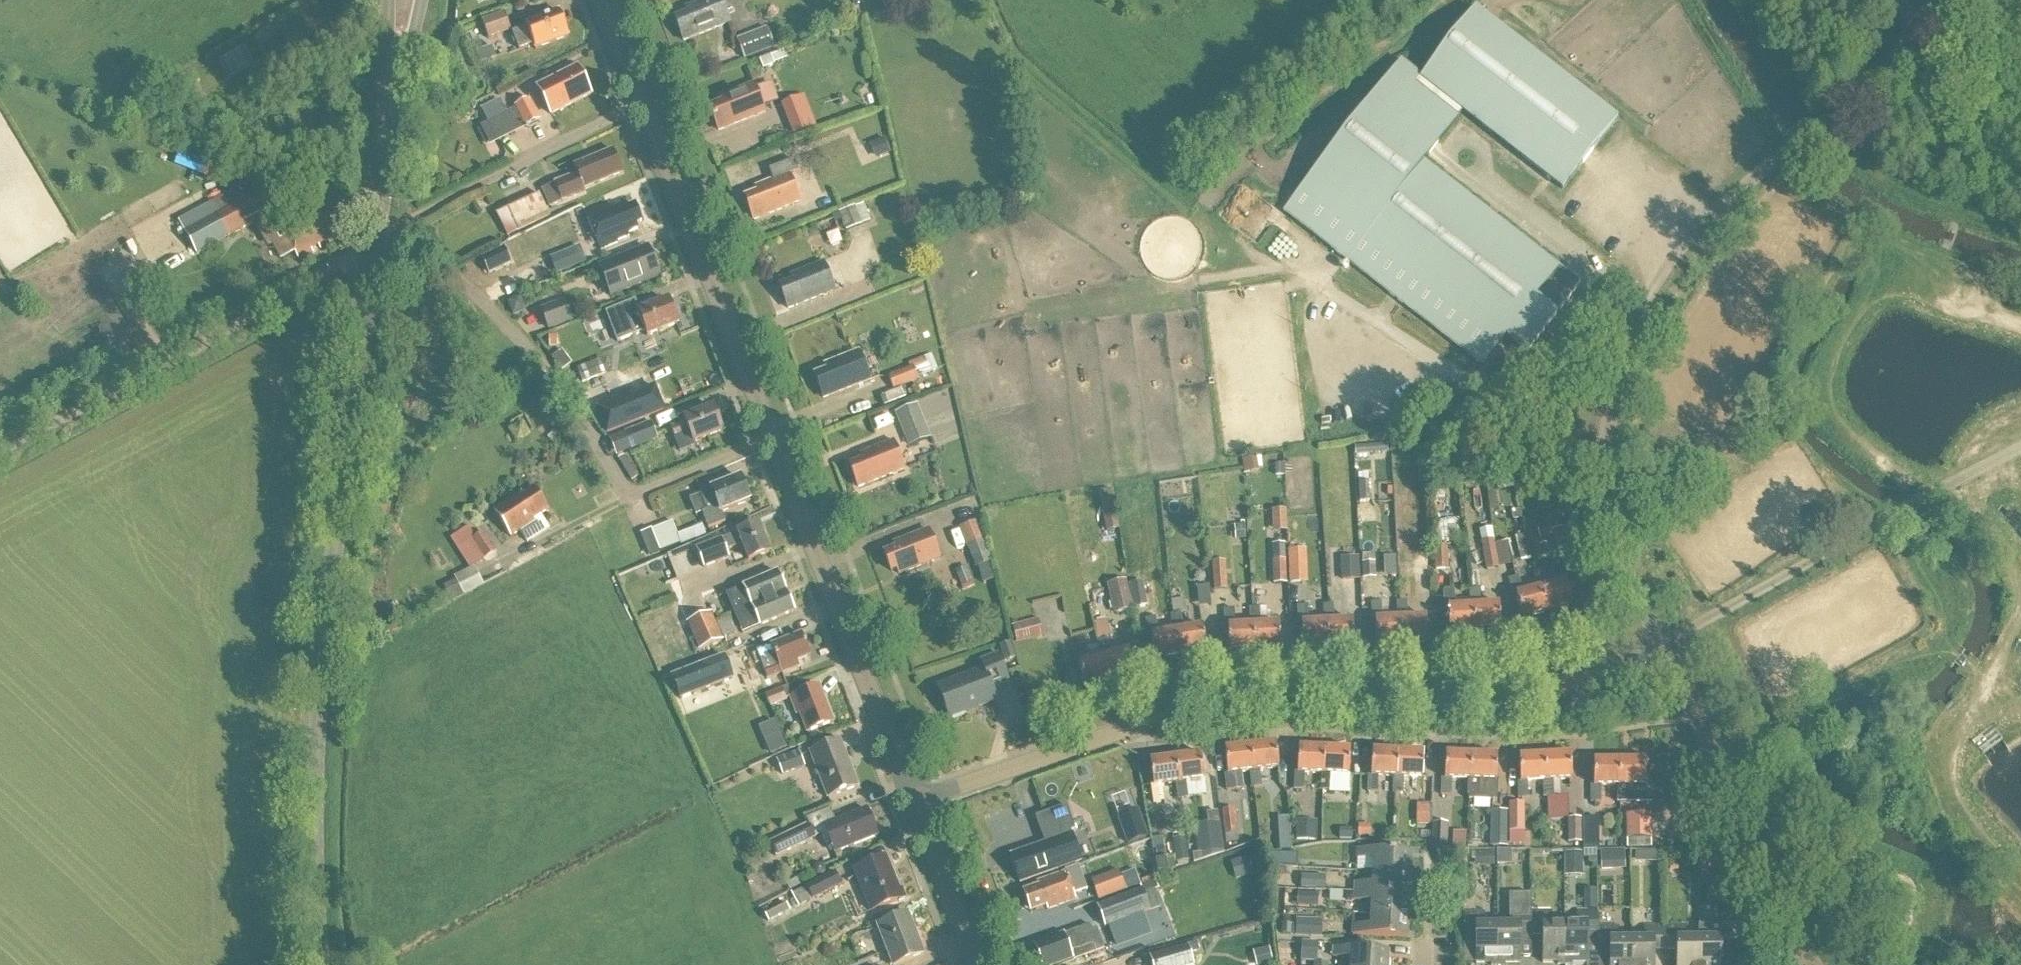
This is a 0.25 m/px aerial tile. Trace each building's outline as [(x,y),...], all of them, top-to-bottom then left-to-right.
[(674,21),(683,44),(730,25),(720,0),(711,0),(684,11),(686,16),(674,21)] [(1423,163),(1457,119),(1440,105),(1443,101),(1560,192),(1616,121),(1473,10),(1414,86),(1393,69),(1283,212),(1482,367),(1506,337),(1527,353),(1580,285),(1423,163)] [(525,26),(526,29),(511,35),(518,52),(532,46),(534,51),(567,38),(557,13),(525,26)] [(505,14),(482,23),(490,41),(512,33),(505,14)] [(767,30),(737,41),(744,62),(775,50),(767,30)] [(586,81),(587,78),(582,69),(579,68),(577,69),(576,69),(536,89),(550,117),(590,97),(583,82),(586,81)] [(721,104),(709,109),(718,132),(764,114),(753,85),(719,98),(721,104)] [(793,136),(819,127),(807,93),(781,102),(793,136)] [(515,108),(526,130),(541,122),(531,102),(529,103),(528,102),(515,108)] [(488,125),(499,145),(519,134),(509,114),(488,125)] [(582,190),(621,175),(612,153),(573,168),(576,176),(541,190),(548,208),(584,194),(582,190)] [(755,194),(744,198),(753,222),(799,204),(789,177),(798,173),(793,162),(767,171),(771,182),(753,188),(755,194)] [(1287,174),(1277,196),(1287,201),(1297,179),(1287,174)] [(281,261),(295,254),(298,261),(313,253),(311,249),(318,246),(320,249),(336,241),(332,234),(337,231),(329,215),(323,218),(319,210),(282,230),(286,238),(280,241),(267,216),(270,215),(259,193),(217,215),(228,237),(255,222),(264,239),(270,236),(275,244),(273,245),(281,261)] [(540,196),(497,216),(507,239),(550,218),(540,196)] [(636,230),(634,225),(640,223),(634,207),(622,211),(621,208),(608,213),(606,207),(585,216),(599,251),(617,244),(616,242),(628,237),(627,234),(636,230)] [(840,218),(847,235),(863,228),(855,211),(840,218)] [(550,256),(558,275),(587,262),(579,244),(550,256)] [(657,277),(646,249),(598,269),(609,296),(657,277)] [(788,278),(790,283),(778,287),(787,311),(834,292),(823,264),(788,278)] [(548,333),(574,323),(566,301),(540,311),(548,333)] [(646,338),(677,326),(676,324),(679,323),(674,312),(671,313),(668,303),(640,314),(635,303),(606,315),(617,344),(644,333),(646,338)] [(859,354),(824,367),(826,372),(814,377),(821,395),(821,394),(823,400),(829,397),(869,382),(859,354)] [(604,360),(578,371),(583,384),(609,374),(604,360)] [(894,392),(918,382),(913,368),(888,378),(894,392)] [(655,388),(596,411),(606,434),(664,412),(655,388)] [(931,440),(917,406),(895,415),(908,449),(931,440)] [(673,440),(682,437),(688,434),(692,444),(721,433),(712,409),(683,420),(684,423),(669,428),(673,440)] [(632,452),(659,441),(651,423),(624,434),(632,452)] [(894,443),(853,458),(855,463),(849,466),(856,484),(858,489),(864,486),(904,471),(894,443)] [(1372,503),(1369,450),(1358,450),(1361,503),(1372,503)] [(748,503),(739,479),(711,489),(711,491),(699,495),(700,497),(690,501),(696,517),(701,515),(706,529),(724,523),(720,513),(748,503)] [(521,494),(492,513),(509,539),(534,523),(532,520),(547,510),(533,489),(522,496),(521,494)] [(1102,510),(1107,537),(1120,535),(1115,508),(1102,510)] [(1289,530),(1288,508),(1271,509),(1273,531),(1289,530)] [(640,536),(646,549),(649,557),(660,552),(665,551),(681,545),(673,523),(640,536)] [(959,530),(967,551),(986,544),(978,523),(959,530)] [(1434,547),(1436,572),(1448,571),(1447,546),(1448,546),(1446,524),(1431,525),(1433,547),(1434,547)] [(763,541),(757,526),(736,533),(737,534),(721,540),(721,539),(695,549),(702,569),(728,559),(726,552),(741,546),(748,562),(768,554),(767,551),(769,551),(765,541),(763,541)] [(1552,532),(1556,550),(1570,547),(1565,528),(1552,532)] [(1481,544),(1486,572),(1499,570),(1492,530),(1479,532),(1482,544),(1481,544)] [(884,554),(888,564),(891,572),(897,570),(899,575),(940,559),(929,532),(889,548),(891,552),(884,554)] [(497,553),(484,534),(472,541),(485,561),(497,553)] [(993,564),(986,544),(967,551),(974,571),(993,564)] [(1375,555),(1341,556),(1342,579),(1376,577),(1375,555)] [(1273,561),(1274,586),(1287,585),(1286,561),(1273,561)] [(1212,564),(1214,592),(1227,591),(1226,563),(1212,564)] [(451,601),(485,587),(477,568),(443,583),(451,601)] [(1541,590),(1547,614),(1573,607),(1566,583),(1548,588),(1543,571),(1534,573),(1539,590),(1541,590)] [(776,573),(725,595),(733,615),(784,593),(776,573)] [(1519,578),(1509,580),(1514,597),(1516,596),(1522,620),(1547,614),(1541,590),(1539,590),(1523,595),(1519,578)] [(1107,587),(1114,617),(1133,612),(1126,582),(1107,587)] [(1129,587),(1134,611),(1148,608),(1143,584),(1129,587)] [(1199,586),(1200,605),(1212,604),(1210,585),(1199,586)] [(1470,590),(1470,606),(1473,606),(1474,632),(1501,631),(1500,605),(1480,606),(1479,590),(1470,590)] [(1454,591),(1445,592),(1445,608),(1448,608),(1449,634),(1474,632),(1473,606),(1470,606),(1455,607),(1454,591)] [(784,593),(733,615),(741,634),(792,612),(784,593)] [(1397,603),(1398,619),(1401,619),(1402,645),(1427,644),(1426,618),(1407,619),(1407,602),(1397,603)] [(1381,604),(1371,605),(1371,621),(1375,621),(1376,646),(1402,645),(1401,619),(1398,619),(1381,620),(1381,604)] [(1324,606),(1325,623),(1328,623),(1329,647),(1354,646),(1353,621),(1334,622),(1333,606),(1324,606)] [(1308,607),(1298,607),(1299,624),(1302,624),(1303,648),(1329,647),(1328,623),(1325,623),(1309,623),(1308,607)] [(1250,610),(1251,625),(1254,625),(1255,651),(1281,650),(1280,624),(1260,625),(1259,609),(1250,610)] [(1254,625),(1251,625),(1235,626),(1234,611),(1225,611),(1225,627),(1228,627),(1229,652),(1255,651),(1254,625)] [(687,625),(699,653),(724,642),(712,614),(687,625)] [(1176,630),(1182,654),(1206,649),(1201,626),(1185,629),(1181,614),(1171,616),(1174,630),(1176,630)] [(1176,630),(1174,630),(1159,634),(1155,618),(1145,620),(1148,636),(1151,636),(1156,659),(1182,654),(1176,630)] [(1039,621),(1012,628),(1017,645),(1043,638),(1039,621)] [(809,657),(800,635),(770,646),(773,655),(760,660),(766,676),(779,671),(780,674),(797,667),(795,662),(809,657)] [(1104,657),(1109,680),(1135,674),(1129,651),(1111,655),(1107,640),(1097,642),(1101,657),(1104,657)] [(1104,657),(1101,657),(1086,661),(1082,646),(1072,649),(1076,664),(1078,664),(1084,686),(1109,680),(1104,657)] [(985,670),(937,688),(949,719),(996,701),(992,689),(1008,682),(998,655),(981,661),(985,670)] [(732,679),(723,656),(672,678),(681,700),(732,679)] [(819,687),(790,699),(796,716),(800,715),(807,733),(833,723),(819,687)] [(771,709),(787,702),(782,691),(767,698),(771,709)] [(839,740),(808,753),(827,800),(858,787),(839,740)] [(1251,747),(1253,772),(1250,772),(1252,788),(1261,787),(1260,771),(1279,769),(1276,745),(1251,747)] [(1228,774),(1226,775),(1227,791),(1237,790),(1235,774),(1250,772),(1253,772),(1251,747),(1225,750),(1228,774)] [(1295,774),(1294,790),(1303,790),(1304,773),(1320,774),(1324,774),(1325,750),(1298,749),(1297,773),(1295,774)] [(1320,774),(1319,791),(1329,791),(1330,774),(1350,775),(1351,751),(1325,750),(1324,774),(1320,774)] [(1369,776),(1368,792),(1377,793),(1378,776),(1394,777),(1397,777),(1398,753),(1372,751),(1371,775),(1369,776)] [(783,778),(806,769),(799,752),(776,761),(783,778)] [(1394,777),(1393,794),(1402,794),(1403,777),(1423,778),(1424,754),(1398,753),(1397,777),(1394,777)] [(1189,798),(1187,782),(1205,779),(1202,755),(1176,758),(1180,783),(1177,783),(1179,800),(1189,798)] [(1442,780),(1442,796),(1451,797),(1452,780),(1467,780),(1471,781),(1472,756),(1446,755),(1445,779),(1442,780)] [(1497,757),(1472,756),(1471,781),(1467,780),(1467,797),(1468,798),(1468,801),(1496,802),(1497,757)] [(1545,758),(1546,782),(1544,782),(1544,799),(1554,798),(1553,781),(1572,781),(1571,757),(1545,758)] [(1161,785),(1177,783),(1180,783),(1176,758),(1151,762),(1154,786),(1152,787),(1154,803),(1164,802),(1161,785)] [(1520,783),(1518,784),(1519,799),(1527,799),(1527,783),(1544,782),(1546,782),(1545,758),(1520,759),(1520,783)] [(1594,787),(1591,787),(1591,804),(1599,804),(1599,787),(1616,787),(1619,787),(1619,762),(1594,762),(1594,787)] [(1645,762),(1619,762),(1619,787),(1619,805),(1650,805),(1650,787),(1645,787),(1645,762)] [(1418,803),(1418,824),(1431,824),(1431,804),(1418,803)] [(1050,841),(1010,855),(1020,884),(1080,862),(1069,831),(1074,829),(1065,805),(1034,817),(1040,834),(1046,832),(1050,841)] [(1509,805),(1509,833),(1524,833),(1524,805),(1509,805)] [(1238,836),(1235,810),(1222,811),(1225,837),(1238,836)] [(867,811),(823,828),(834,855),(877,837),(867,811)] [(1138,812),(1119,820),(1129,848),(1149,840),(1138,812)] [(1626,816),(1626,841),(1652,840),(1651,816),(1626,816)] [(1508,817),(1493,817),(1492,851),(1507,852),(1508,817)] [(1292,851),(1290,818),(1278,819),(1280,852),(1292,851)] [(1568,820),(1568,845),(1582,845),(1581,820),(1568,820)] [(1585,820),(1586,840),(1598,840),(1598,820),(1585,820)] [(1318,823),(1296,822),(1295,841),(1317,842),(1318,823)] [(1447,852),(1448,826),(1433,825),(1432,852),(1447,852)] [(772,844),(778,858),(813,840),(806,827),(772,844)] [(1222,852),(1220,834),(1196,836),(1199,855),(1222,852)] [(1374,861),(1373,874),(1412,876),(1413,854),(1356,852),(1355,860),(1374,861)] [(1624,852),(1600,852),(1601,871),(1624,871),(1624,852)] [(1478,858),(1478,870),(1495,870),(1495,858),(1478,858)] [(1567,882),(1583,881),(1583,858),(1567,858),(1567,882)] [(885,859),(854,871),(870,913),(897,902),(898,904),(905,901),(901,891),(898,892),(885,859)] [(1174,860),(1154,864),(1157,875),(1177,872),(1174,860)] [(1119,872),(1091,882),(1099,903),(1127,892),(1119,872)] [(801,909),(842,887),(835,873),(806,889),(806,890),(794,896),(801,909)] [(1039,887),(1023,893),(1030,912),(1045,906),(1047,910),(1076,900),(1066,874),(1037,884),(1039,887)] [(1355,885),(1354,895),(1411,897),(1412,876),(1373,874),(1373,886),(1355,885)] [(1327,879),(1303,879),(1302,891),(1326,891),(1327,879)] [(1142,891),(1097,908),(1106,930),(1151,913),(1142,891)] [(1319,906),(1319,893),(1300,892),(1299,905),(1319,906)] [(1585,911),(1597,911),(1597,892),(1585,892),(1585,911)] [(1354,895),(1354,902),(1372,903),(1372,916),(1410,918),(1411,897),(1354,895)] [(1530,937),(1530,912),(1531,912),(1530,895),(1509,896),(1509,913),(1509,926),(1497,926),(1497,964),(1504,964),(1520,964),(1519,937),(1530,937)] [(1564,926),(1551,926),(1551,912),(1530,912),(1530,937),(1541,937),(1541,964),(1557,964),(1564,964),(1564,926)] [(1564,926),(1564,964),(1571,964),(1586,964),(1586,936),(1597,936),(1598,927),(1597,912),(1576,912),(1576,926),(1564,926)] [(1463,914),(1463,937),(1474,937),(1474,964),(1485,964),(1490,964),(1497,964),(1497,926),(1484,926),(1484,913),(1463,914)] [(876,927),(891,964),(900,964),(924,956),(908,914),(876,927)] [(1353,928),(1353,937),(1409,940),(1410,918),(1372,916),(1371,929),(1353,928)] [(1324,921),(1297,920),(1297,938),(1323,939),(1324,921)] [(1697,939),(1684,940),(1684,926),(1664,927),(1664,951),(1674,951),(1675,964),(1698,964),(1697,939)] [(1697,939),(1698,964),(1720,964),(1719,950),(1731,950),(1730,926),(1710,927),(1710,939),(1697,939)] [(1034,946),(1035,948),(1034,953),(1035,958),(1039,958),(1040,961),(1042,960),(1044,964),(1052,964),(1058,963),(1061,964),(1064,964),(1074,961),(1074,960),(1104,949),(1096,927),(1082,932),(1081,928),(1034,946)] [(1597,936),(1597,952),(1608,952),(1608,964),(1631,964),(1631,940),(1618,940),(1618,927),(1598,927),(1597,936)] [(1631,940),(1631,964),(1653,964),(1652,951),(1664,951),(1664,927),(1643,927),(1643,940),(1631,940)] [(1302,942),(1302,961),(1319,961),(1319,942),(1302,942)] [(1188,947),(1149,958),(1151,964),(1193,964),(1188,947)] [(1351,964),(1389,964),(1389,952),(1334,949),(1333,959),(1351,960),(1351,964)]
